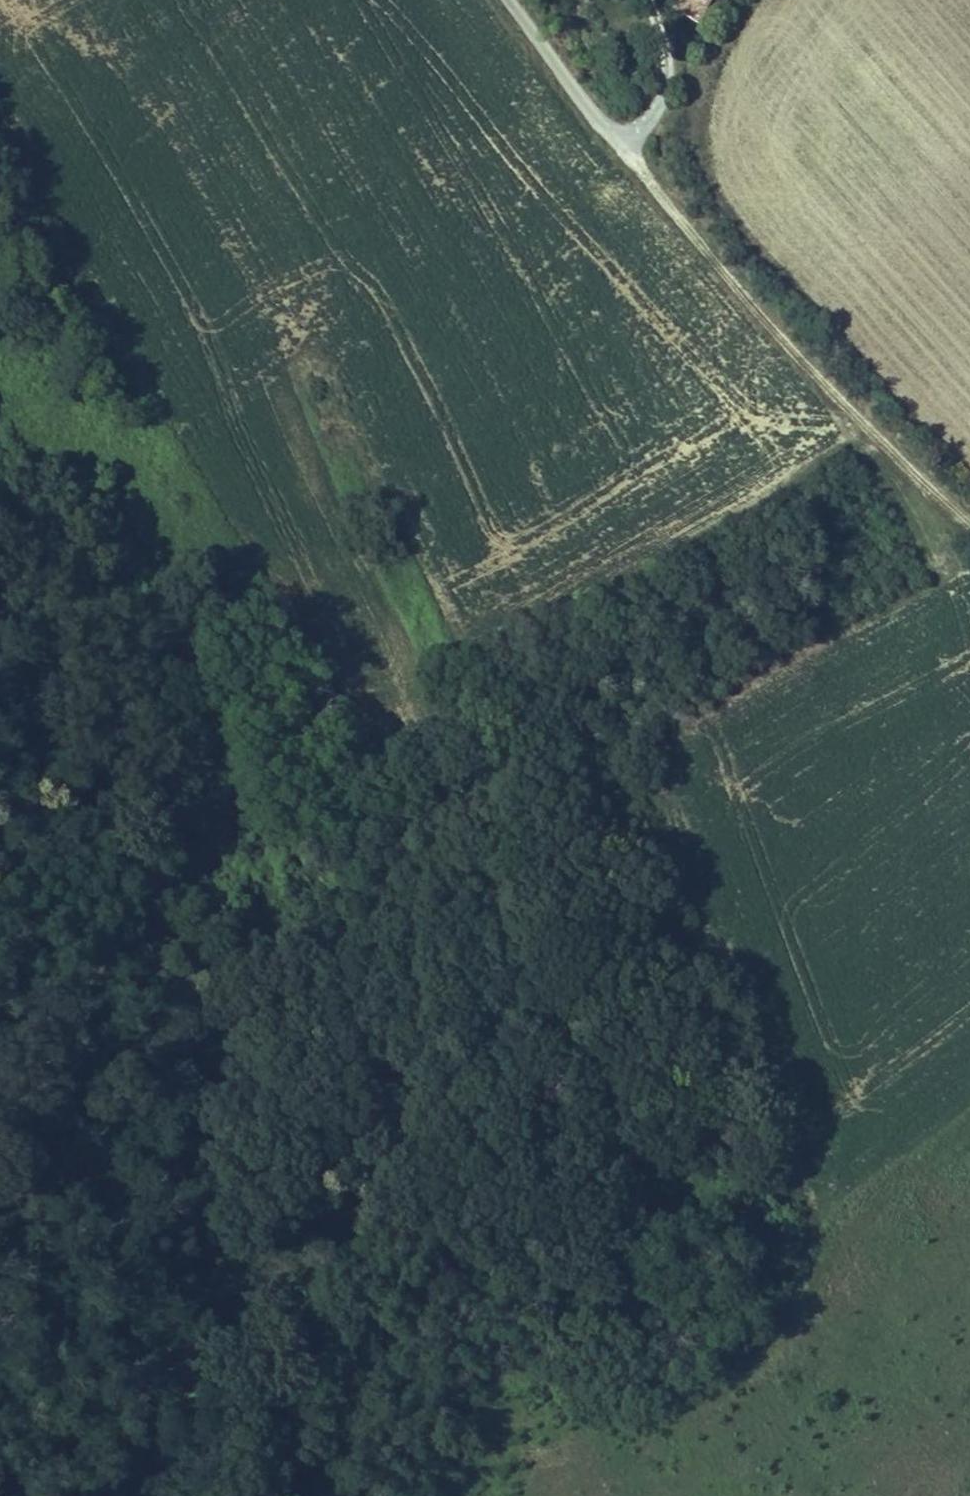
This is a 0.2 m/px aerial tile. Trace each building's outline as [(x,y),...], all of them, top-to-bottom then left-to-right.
[(682,0),(679,0),(675,7),(697,19),(702,12),(682,0)] [(702,12),(708,0),(682,0),(702,12)]
